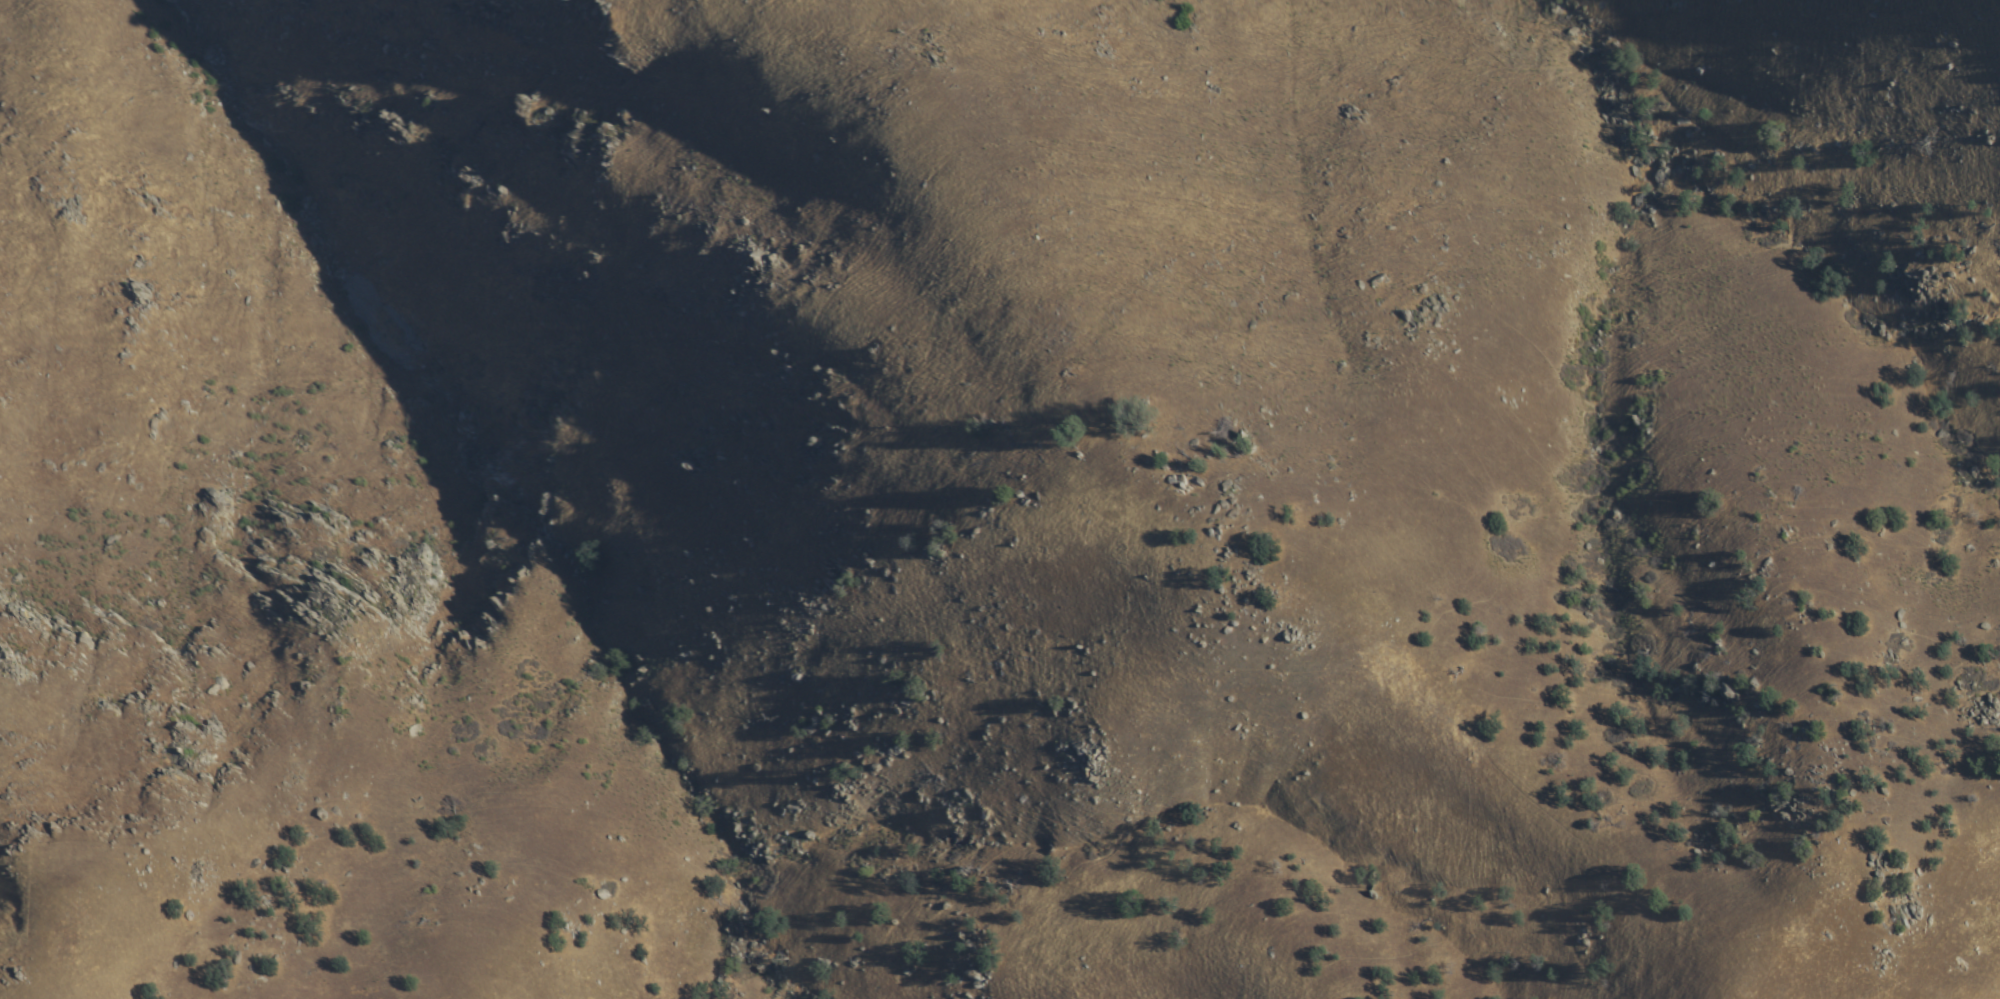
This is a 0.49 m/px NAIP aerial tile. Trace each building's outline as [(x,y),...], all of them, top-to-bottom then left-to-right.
[(1745,696),(1733,687),(1725,698),(1737,707),(1745,696)]
